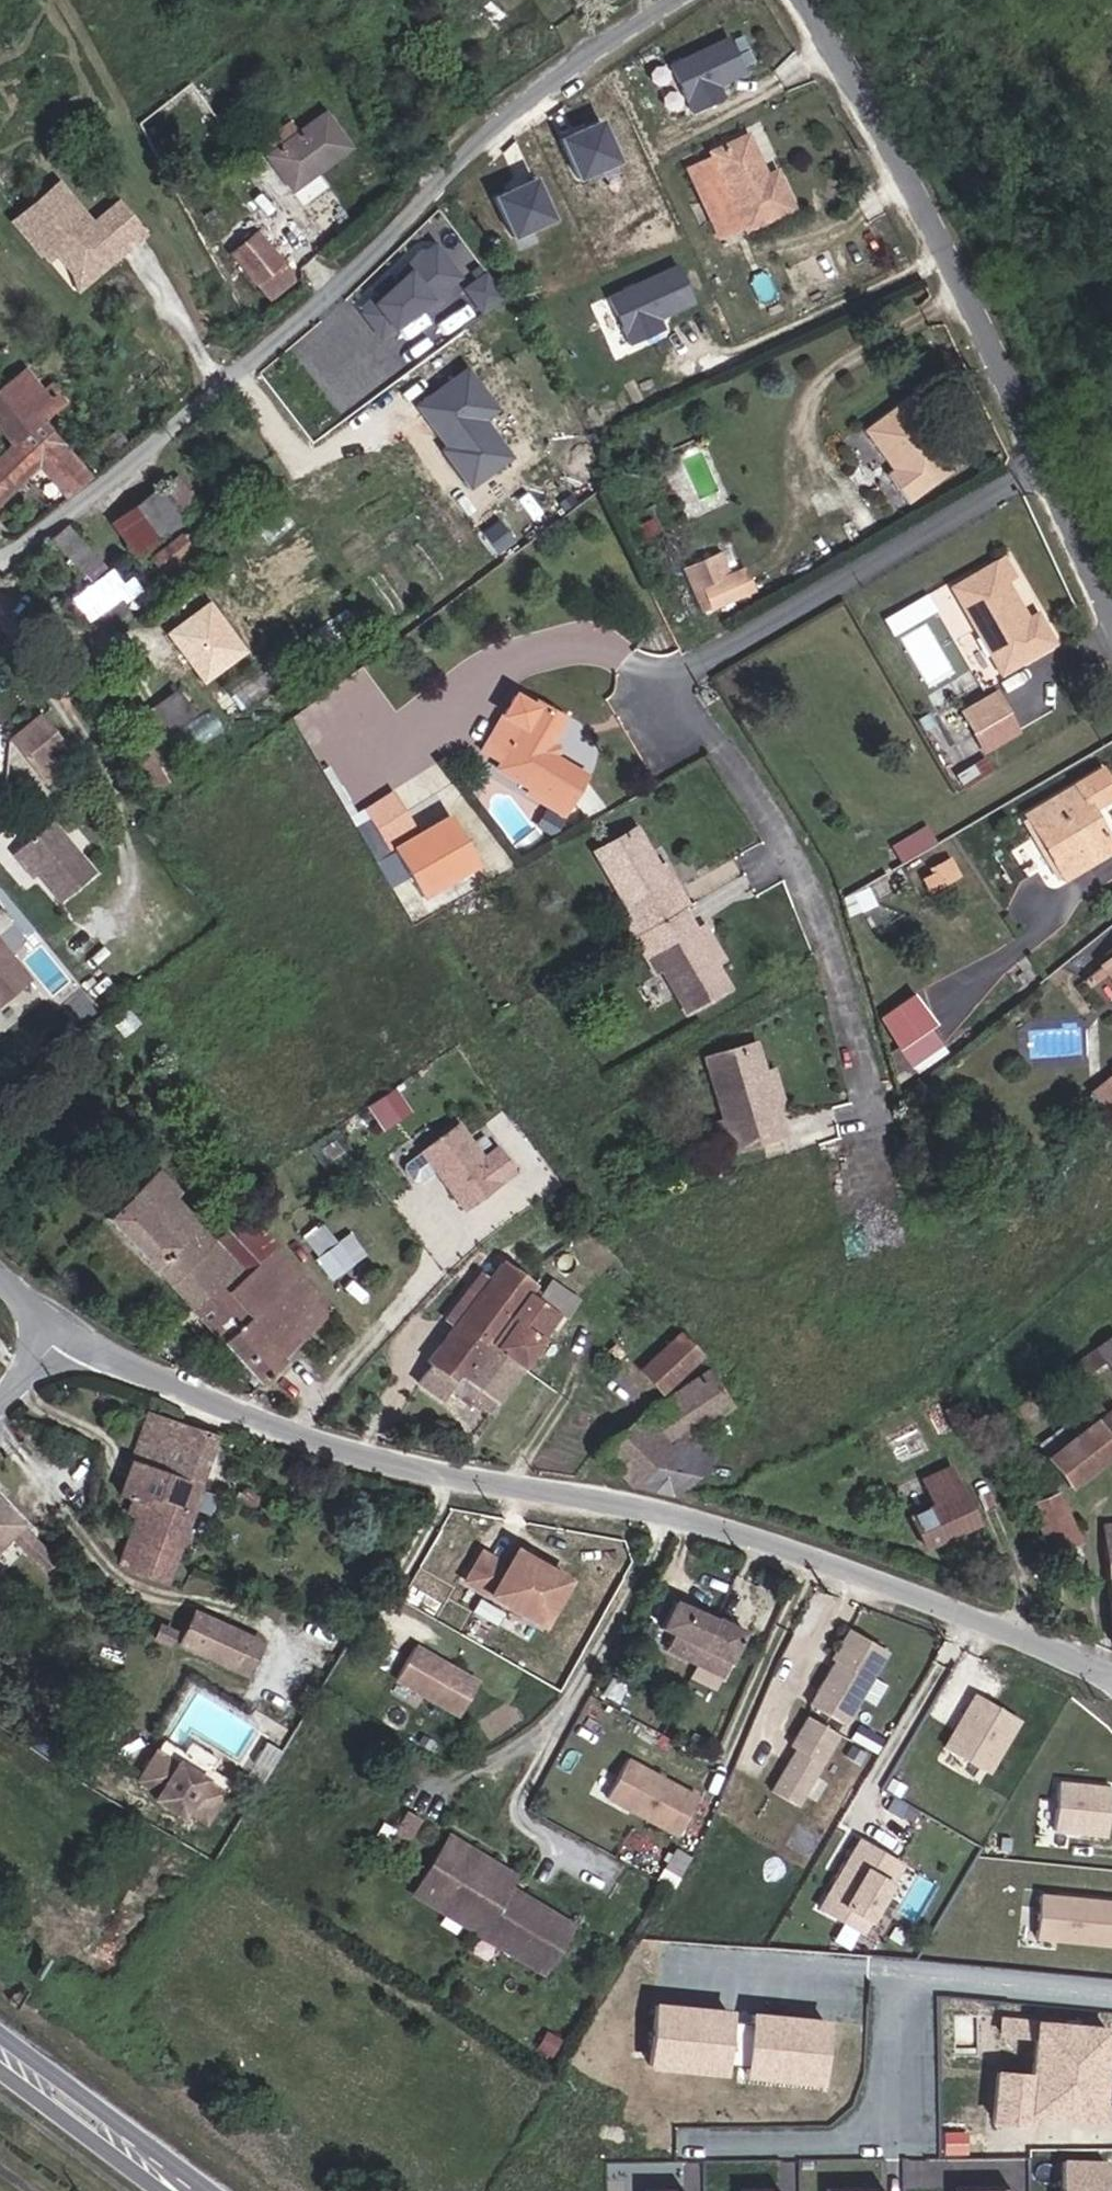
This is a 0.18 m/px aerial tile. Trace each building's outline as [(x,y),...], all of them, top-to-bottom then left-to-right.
[(730,95),(724,78),(759,65),(747,30),(672,57),(691,109),(730,95)] [(349,145),(325,112),(269,154),(293,187),(349,145)] [(606,114),(562,134),(582,178),(626,158),(606,114)] [(710,154),(746,231),(792,210),(774,173),(764,177),(745,137),(710,154)] [(746,231),(710,154),(683,166),(719,244),(746,231)] [(513,233),(558,218),(542,173),(497,188),(513,233)] [(37,188),(0,227),(0,232),(30,260),(36,254),(38,252),(45,258),(62,274),(80,273),(101,250),(107,256),(131,231),(99,201),(76,224),(37,188)] [(219,242),(232,258),(258,238),(245,222),(219,242)] [(291,278),(258,238),(232,258),(265,299),(291,278)] [(45,258),(38,252),(36,254),(43,261),(45,258)] [(665,316),(698,301),(679,260),(604,294),(627,344),(669,325),(665,316)] [(351,353),(422,299),(398,268),(369,304),(333,331),(351,353)] [(484,310),(505,291),(485,268),(464,287),(484,310)] [(42,418),(56,408),(25,368),(0,389),(0,426),(14,442),(42,418)] [(935,441),(925,425),(930,422),(912,395),(859,431),(887,473),(882,476),(905,507),(962,466),(941,437),(935,441)] [(89,475),(42,418),(14,442),(0,455),(0,501),(39,464),(65,496),(89,475)] [(137,554),(204,505),(180,473),(112,523),(137,554)] [(90,541),(114,565),(118,569),(137,554),(112,523),(90,541)] [(68,524),(53,537),(91,581),(108,569),(68,524)] [(148,559),(155,570),(196,540),(188,529),(148,559)] [(196,540),(155,570),(162,577),(202,547),(196,540)] [(1003,556),(995,561),(1006,580),(1014,576),(1003,556)] [(718,580),(726,577),(717,557),(710,561),(718,580)] [(691,568),(710,610),(751,592),(741,571),(726,577),(718,580),(710,561),(691,568)] [(951,586),(1001,675),(1055,645),(1042,623),(1033,628),(1028,618),(1006,580),(995,561),(951,586)] [(91,581),(71,597),(84,614),(123,586),(109,568),(108,569),(91,581)] [(700,614),(710,610),(691,568),(682,572),(700,614)] [(1037,613),(1028,618),(1033,628),(1042,623),(1037,613)] [(194,713),(177,689),(142,713),(160,737),(194,713)] [(993,696),(961,714),(972,733),(1004,715),(993,696)] [(584,777),(562,765),(551,759),(549,748),(555,738),(564,724),(536,707),(533,711),(513,699),(502,719),(520,729),(499,765),(495,772),(528,790),(524,797),(560,817),(584,777)] [(41,715),(10,740),(36,770),(52,757),(62,770),(77,758),(41,715)] [(481,753),(499,765),(520,729),(502,719),(481,753)] [(551,759),(562,765),(555,738),(549,748),(551,759)] [(145,748),(120,765),(144,800),(169,782),(145,748)] [(52,757),(36,770),(46,783),(62,770),(52,757)] [(963,789),(990,772),(983,760),(956,776),(963,789)] [(1025,817),(1062,879),(1111,849),(1089,811),(1111,797),(1111,789),(1101,771),(1025,817)] [(410,834),(389,797),(365,813),(385,848),(410,834)] [(51,822),(18,849),(61,902),(94,875),(51,822)] [(449,823),(388,858),(415,905),(475,870),(449,823)] [(901,863),(933,845),(923,828),(891,847),(901,863)] [(681,908),(656,866),(634,829),(593,853),(630,917),(661,969),(688,1014),(729,990),(715,965),(694,930),(681,908)] [(662,863),(656,866),(681,908),(686,904),(662,863)] [(953,878),(946,863),(932,870),(939,885),(953,878)] [(866,888),(851,895),(859,913),(874,906),(866,888)] [(661,969),(630,917),(621,921),(652,975),(661,969)] [(702,925),(694,930),(715,965),(722,961),(702,925)] [(0,943),(0,1004),(30,980),(0,943)] [(1100,966),(1111,981),(1111,957),(1100,966)] [(934,1027),(912,995),(878,1018),(897,1047),(888,1053),(896,1084),(943,1052),(928,1030),(934,1027)] [(774,1115),(762,1072),(755,1044),(705,1058),(723,1122),(732,1152),(781,1139),(774,1115)] [(771,1070),(762,1072),(774,1115),(784,1112),(771,1070)] [(1111,1108),(1111,1076),(1089,1093),(1092,1099),(1081,1107),(1093,1121),(1111,1108)] [(368,1104),(385,1129),(413,1110),(396,1085),(368,1104)] [(510,1175),(482,1138),(468,1148),(443,1115),(407,1142),(420,1160),(427,1155),(432,1163),(426,1168),(459,1213),(510,1175)] [(732,1152),(723,1122),(714,1124),(723,1156),(732,1152)] [(108,1216),(198,1313),(245,1272),(216,1241),(173,1195),(178,1191),(157,1169),(108,1216)] [(245,1272),(198,1313),(259,1379),(335,1307),(247,1212),(216,1241),(245,1272)] [(354,1261),(337,1239),(317,1254),(333,1276),(354,1261)] [(493,1403),(554,1316),(524,1295),(530,1286),(500,1264),(485,1283),(477,1277),(444,1320),(453,1326),(426,1361),(429,1364),(414,1385),(439,1402),(447,1392),(454,1397),(465,1383),(493,1403)] [(638,1369),(659,1394),(700,1358),(680,1333),(638,1369)] [(1084,1354),(1107,1385),(1111,1381),(1111,1334),(1084,1354)] [(705,1374),(717,1392),(732,1382),(720,1363),(705,1374)] [(597,1452),(628,1484),(673,1494),(709,1456),(677,1440),(727,1407),(717,1392),(705,1374),(637,1419),(597,1452)] [(1046,1458),(1067,1486),(1111,1452),(1111,1407),(1046,1458)] [(133,1464),(200,1488),(218,1439),(151,1415),(133,1464)] [(166,1586),(200,1488),(133,1464),(121,1499),(126,1501),(140,1506),(135,1520),(118,1570),(166,1586)] [(958,1490),(952,1477),(932,1487),(938,1500),(958,1490)] [(1078,1542),(1056,1491),(1027,1505),(1050,1555),(1078,1542)] [(975,1525),(959,1493),(910,1517),(925,1548),(975,1525)] [(140,1506),(126,1501),(121,1515),(135,1520),(140,1506)] [(8,1536),(18,1546),(28,1536),(18,1524),(20,1522),(0,1502),(0,1543),(8,1536)] [(1100,1525),(1111,1639),(1111,1524),(1100,1525)] [(28,1556),(39,1546),(28,1536),(18,1546),(28,1556)] [(51,1560),(39,1546),(28,1556),(41,1570),(51,1560)] [(538,1625),(564,1581),(513,1550),(504,1566),(480,1552),(463,1580),(538,1625)] [(723,1676),(745,1632),(676,1598),(661,1627),(677,1635),(669,1649),(723,1676)] [(195,1611),(181,1639),(246,1672),(260,1642),(195,1611)] [(173,1627),(162,1622),(157,1634),(168,1639),(173,1627)] [(847,1724),(891,1650),(853,1628),(836,1658),(839,1660),(814,1704),(847,1724)] [(473,1681),(411,1646),(393,1678),(455,1713),(473,1681)] [(968,1758),(961,1770),(984,1784),(1025,1717),(976,1689),(943,1744),(968,1758)] [(800,1805),(842,1733),(812,1715),(795,1745),(800,1748),(775,1790),(800,1805)] [(277,1759),(289,1738),(274,1729),(262,1750),(277,1759)] [(170,1741),(165,1750),(233,1783),(238,1774),(224,1767),(230,1754),(198,1739),(192,1751),(170,1741)] [(233,1783),(165,1750),(150,1782),(171,1793),(168,1798),(193,1811),(196,1805),(218,1815),(233,1783)] [(685,1830),(701,1783),(622,1757),(606,1804),(685,1830)] [(1111,1818),(1111,1781),(1061,1777),(1056,1830),(1111,1835),(1111,1818)] [(431,1813),(406,1796),(386,1826),(411,1843),(431,1813)] [(520,1871),(458,1830),(427,1877),(490,1917),(483,1928),(545,1969),(575,1923),(513,1882),(520,1871)] [(855,1833),(819,1910),(870,1934),(906,1857),(855,1833)] [(490,1917),(427,1877),(421,1888),(483,1928),(490,1917)] [(1041,1890),(1037,1938),(1111,1944),(1111,1895),(1041,1890)] [(1004,2020),(1027,2022),(1029,1997),(1006,1996),(1004,2020)] [(683,2004),(678,2063),(749,2069),(750,2062),(775,2064),(774,2072),(845,2078),(850,2019),(779,2013),(779,2020),(754,2018),(754,2010),(683,2004)] [(995,2072),(991,2119),(1027,2122),(1028,2112),(1097,2119),(1105,2029),(1035,2022),(1030,2075),(995,2072)] [(1063,2161),(1062,2190),(1103,2190),(1104,2163),(1063,2161)]
